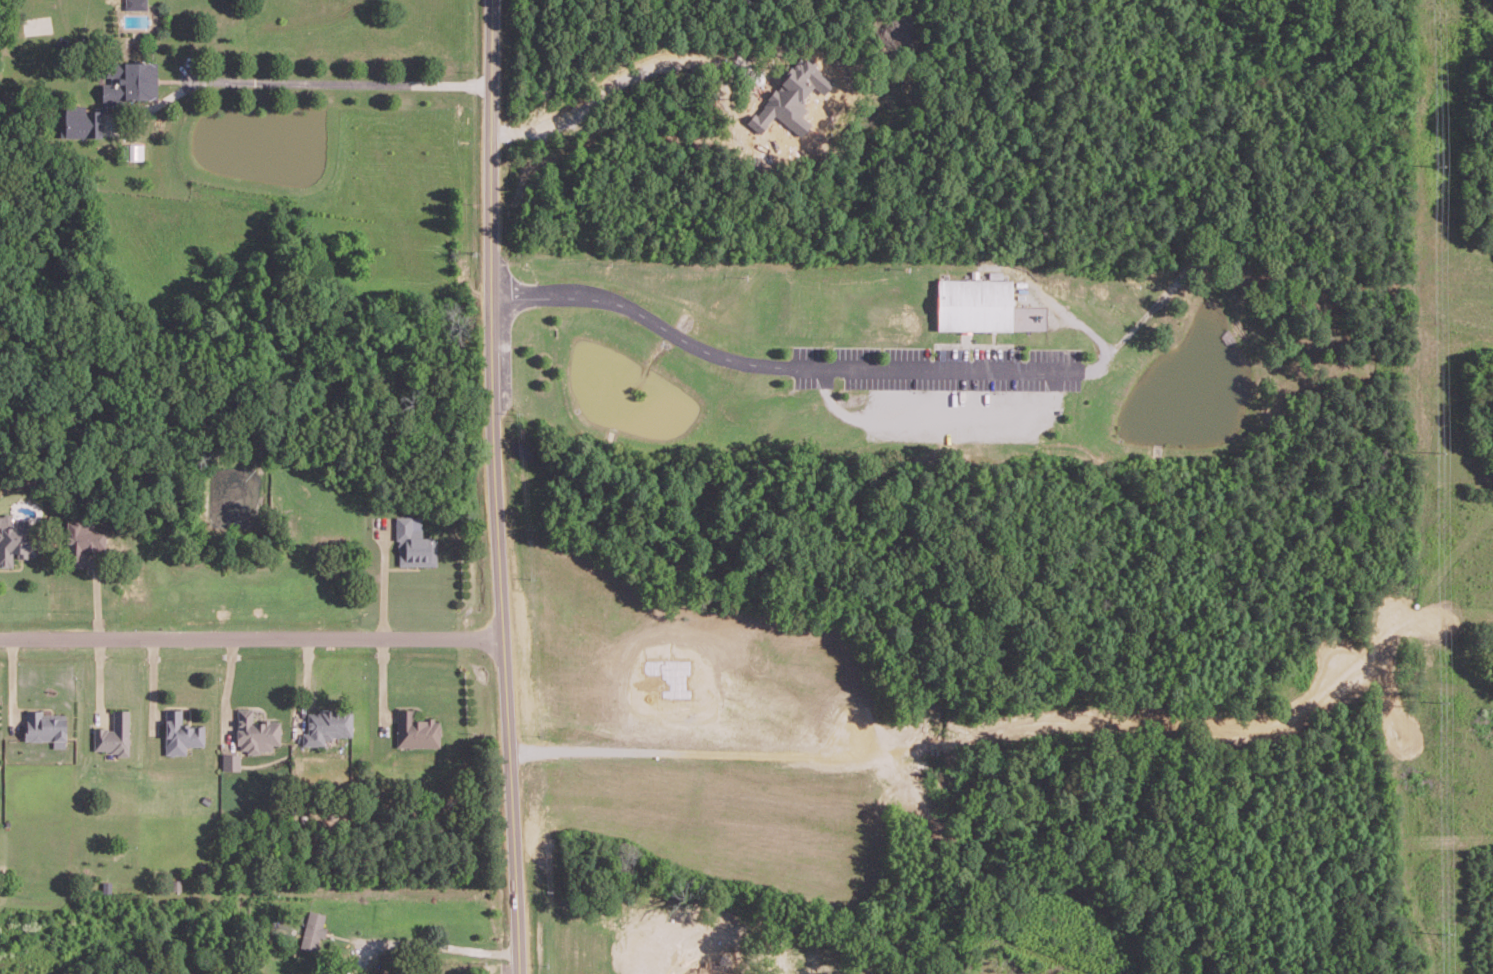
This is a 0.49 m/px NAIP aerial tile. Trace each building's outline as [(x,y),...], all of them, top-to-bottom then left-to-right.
[(147,9),(147,0),(125,0),(125,9),(147,9)] [(774,114),(801,135),(810,123),(801,116),(808,107),(801,101),(814,83),(822,89),(830,78),(803,57),(797,64),(791,60),(776,80),(778,81),(747,122),(761,132),(774,114)] [(155,100),(155,62),(102,62),(102,100),(155,100)] [(123,160),(144,160),(144,145),(123,145),(123,160)] [(936,327),(968,327),(1013,327),(1013,275),(937,274),(936,327)] [(13,566),(13,555),(31,555),(30,525),(12,525),(12,513),(0,513),(0,566),(13,566)] [(397,565),(437,565),(437,536),(421,536),(421,515),(397,515),(397,565)] [(71,565),(84,563),(83,553),(105,549),(100,518),(65,523),(71,565)] [(279,720),(253,721),(252,707),(236,708),(237,752),(272,751),(272,744),(280,744),(279,720)] [(204,725),(182,724),(182,709),(165,708),(164,753),(186,754),(186,745),(204,745),(204,725)] [(440,746),(440,719),(413,719),(413,708),(396,708),(396,746),(440,746)] [(26,740),(53,739),(53,747),(66,747),(65,713),(42,714),(42,709),(25,710),(26,740)] [(129,753),(129,709),(114,709),(114,728),(94,727),(93,752),(129,753)] [(240,769),(240,753),(222,754),(223,770),(240,769)] [(328,915),(311,910),(301,948),(319,952),(328,915)]
